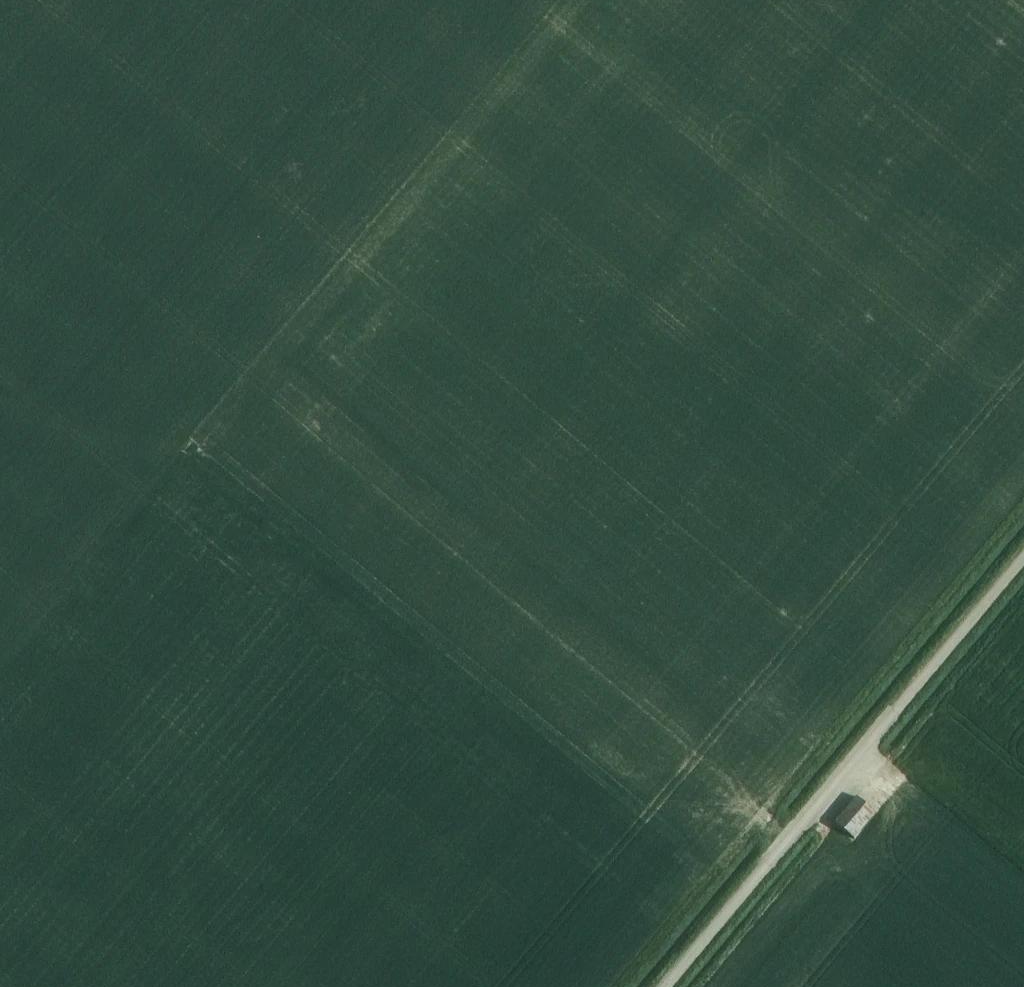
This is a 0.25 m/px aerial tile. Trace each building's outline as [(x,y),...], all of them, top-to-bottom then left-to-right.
[(857,798),(835,824),(854,841),(877,815),(857,798)]
